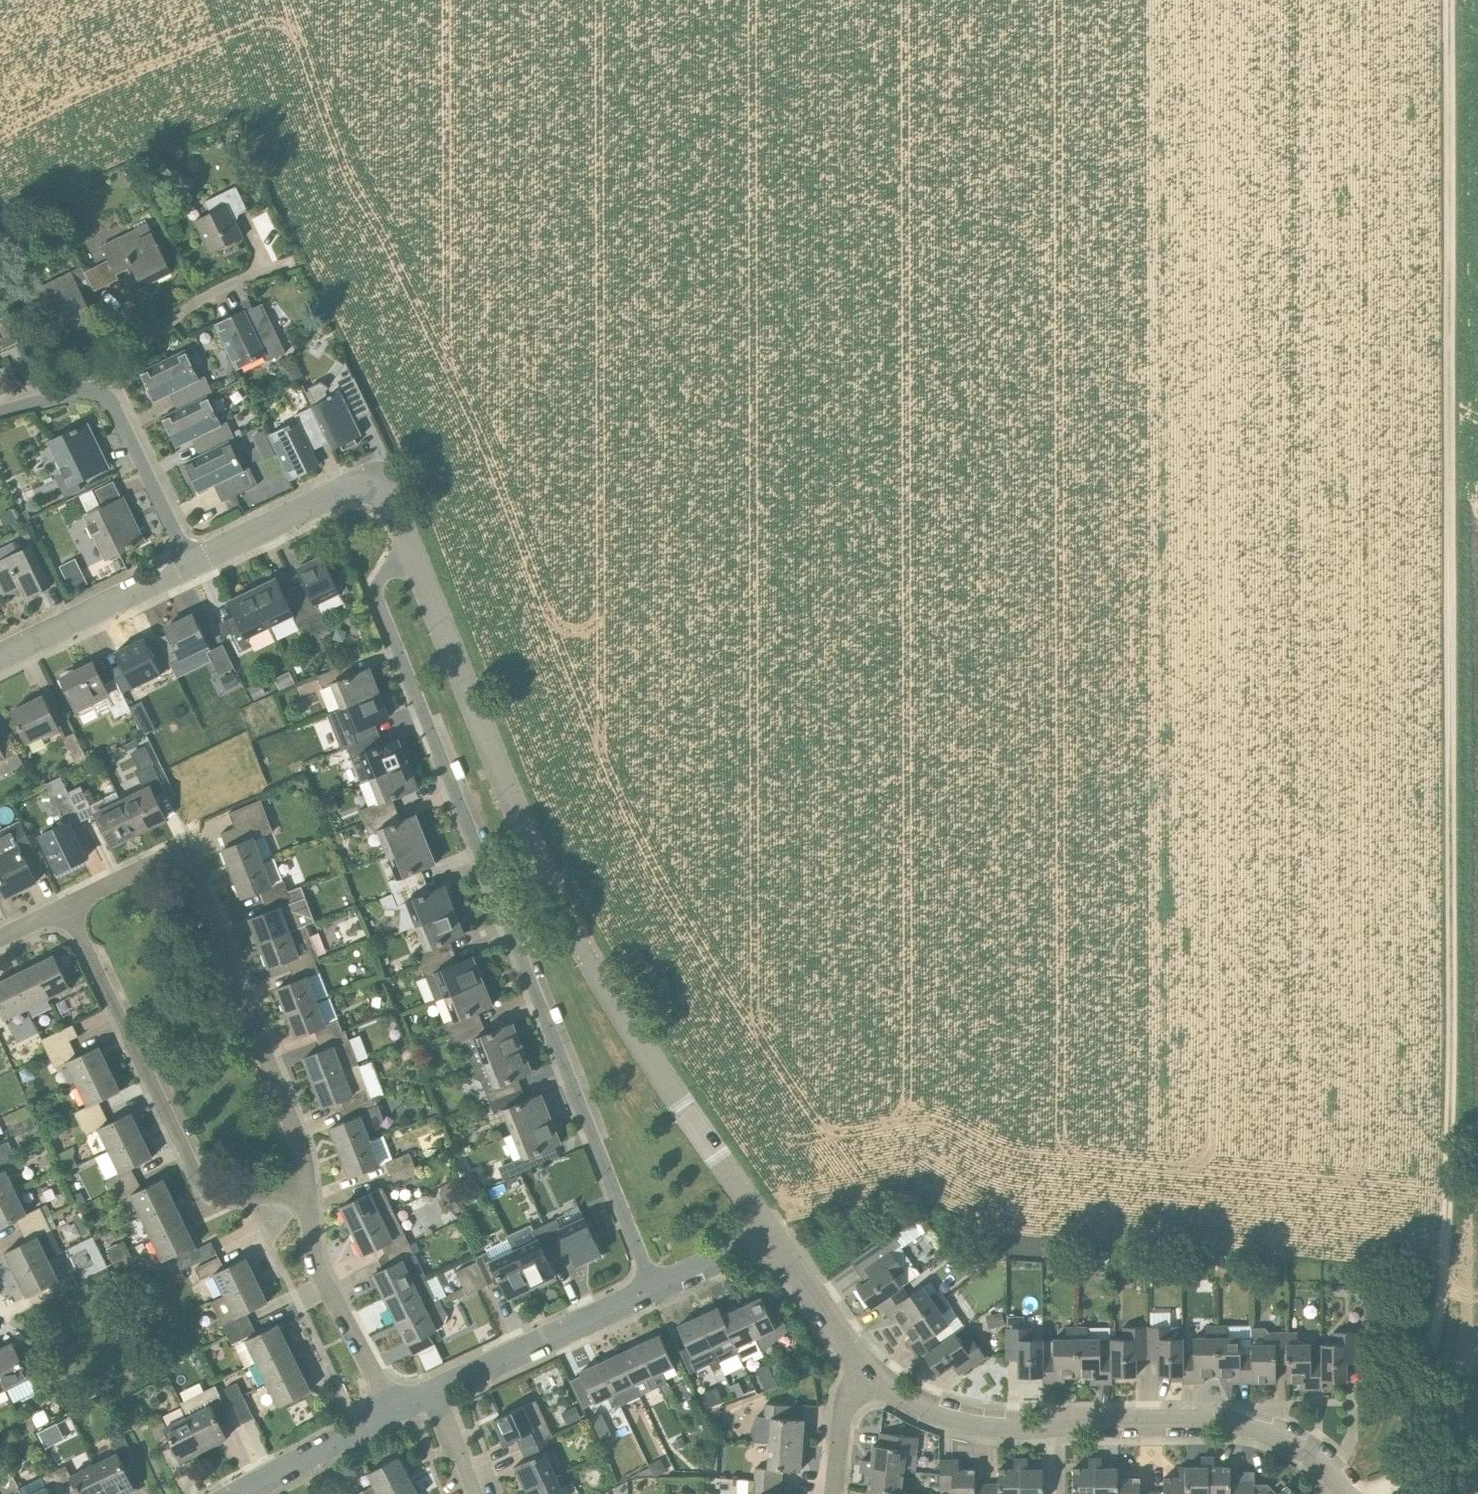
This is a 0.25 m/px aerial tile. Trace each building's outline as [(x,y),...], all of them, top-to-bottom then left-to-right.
[(211,253),(243,237),(233,217),(248,210),(236,186),(205,201),(211,213),(195,221),(211,253)] [(173,271),(149,223),(102,246),(114,271),(131,262),(143,286),(173,271)] [(96,320),(72,272),(27,295),(39,318),(55,311),(67,335),(96,320)] [(253,327),(246,311),(216,326),(236,367),(252,360),(253,360),(257,358),(256,357),(265,353),(268,361),(286,352),(270,319),(253,327)] [(19,338),(7,315),(0,319),(0,347),(19,338)] [(171,394),(178,409),(179,410),(205,397),(213,394),(204,376),(197,380),(193,371),(195,371),(192,366),(191,366),(184,350),(142,371),(157,401),(171,394)] [(328,440),(328,441),(332,449),(362,434),(354,419),(371,411),(355,378),(347,361),(330,386),(323,382),(309,388),(310,391),(307,392),(304,384),(302,385),(312,407),(328,440)] [(304,377),(299,369),(285,376),(289,384),(304,377)] [(228,442),(235,439),(232,434),(227,422),(219,426),(215,417),(216,416),(214,412),(213,412),(205,397),(179,410),(178,409),(164,416),(179,446),(193,439),(201,454),(202,455),(228,442)] [(312,448),(328,441),(328,440),(312,407),(295,416),(299,423),(290,427),(290,425),(285,427),(286,429),(270,437),(290,478),(320,463),(312,448)] [(97,450),(85,426),(51,442),(71,484),(107,466),(99,449),(97,450)] [(232,434),(235,439),(242,435),(240,430),(232,434)] [(258,445),(269,440),(264,431),(254,436),(258,445)] [(236,457),(228,442),(202,455),(201,454),(186,462),(201,492),(217,485),(225,501),(258,485),(249,467),(242,470),(238,461),(239,461),(237,457),(236,457)] [(96,490),(105,508),(87,517),(107,558),(141,541),(129,517),(132,516),(115,481),(96,490)] [(18,520),(12,509),(1,514),(6,526),(18,520)] [(20,522),(31,518),(27,509),(17,513),(20,522)] [(25,532),(30,531),(27,522),(19,525),(20,530),(25,532)] [(30,542),(0,557),(0,581),(4,590),(21,582),(26,594),(49,584),(30,542)] [(308,587),(297,593),(316,634),(328,628),(316,603),(339,592),(341,594),(350,590),(342,575),(333,579),(322,556),(298,568),(308,587)] [(68,580),(73,591),(88,583),(83,573),(68,580)] [(276,578),(253,590),(270,626),(293,615),(297,624),(310,637),(316,634),(297,593),(286,598),(276,578)] [(270,626),(253,590),(229,601),(239,621),(227,626),(240,652),(252,646),(248,637),(270,626)] [(199,604),(214,645),(221,642),(206,601),(199,604)] [(188,665),(206,656),(203,648),(208,645),(193,614),(166,627),(181,658),(184,657),(188,665)] [(133,687),(162,673),(145,638),(116,652),(133,687)] [(222,674),(235,668),(223,644),(211,650),(222,674)] [(104,684),(93,663),(62,678),(80,716),(96,708),(98,713),(111,707),(116,717),(131,710),(129,707),(116,679),(104,684)] [(333,685),(342,707),(380,692),(370,668),(350,676),(345,665),(317,676),(323,689),(333,685)] [(230,689),(240,684),(235,673),(224,678),(230,689)] [(264,696),(275,691),(269,679),(259,684),(264,696)] [(390,717),(380,692),(342,707),(351,731),(342,735),(347,747),(374,736),(370,725),(390,717)] [(44,740),(61,731),(43,696),(12,711),(27,742),(42,735),(44,740)] [(143,701),(129,707),(131,710),(144,736),(157,729),(143,701)] [(78,768),(90,762),(75,732),(63,738),(78,768)] [(352,759),(361,781),(370,777),(408,762),(399,739),(379,747),(374,736),(347,747),(352,759)] [(24,764),(11,739),(0,744),(0,775),(24,764)] [(288,767),(292,777),(304,772),(300,762),(288,767)] [(364,822),(391,811),(386,801),(418,788),(408,762),(370,777),(379,801),(359,810),(364,822)] [(145,790),(138,793),(124,801),(123,800),(122,801),(137,833),(166,819),(155,797),(166,792),(153,765),(136,773),(145,790)] [(87,857),(72,826),(68,818),(78,813),(71,798),(68,792),(62,779),(61,777),(46,784),(59,811),(63,820),(53,825),(42,831),(44,834),(41,836),(58,871),(87,857)] [(84,792),(81,786),(68,792),(71,798),(84,792)] [(137,833),(122,801),(108,808),(103,798),(90,804),(84,792),(71,798),(78,813),(82,822),(96,814),(112,845),(137,833)] [(227,848),(223,849),(232,873),(263,862),(254,838),(272,830),(261,800),(230,813),(235,827),(221,833),(227,848)] [(396,824),(391,811),(364,822),(369,835),(379,831),(388,854),(426,839),(416,816),(396,824)] [(36,882),(23,855),(34,850),(21,823),(0,833),(0,842),(5,853),(0,855),(0,880),(8,896),(36,882)] [(393,893),(420,882),(416,872),(436,863),(426,839),(388,854),(397,877),(388,881),(393,893)] [(275,857),(263,862),(232,873),(242,898),(261,891),(265,901),(289,892),(285,881),(275,857)] [(424,894),(420,882),(393,893),(393,894),(380,899),(384,909),(401,909),(399,933),(417,926),(417,924),(454,910),(445,886),(424,894)] [(250,919),(260,944),(291,932),(306,926),(315,923),(301,887),(289,892),(265,901),(269,911),(250,919)] [(354,907),(346,910),(349,918),(357,915),(354,907)] [(464,934),(454,910),(417,924),(417,926),(426,948),(417,952),(421,964),(449,953),(444,942),(464,934)] [(306,926),(291,932),(260,944),(269,968),(288,960),(292,971),(316,961),(312,951),(315,950),(306,926)] [(453,964),(449,953),(421,964),(426,976),(436,972),(445,995),(482,980),(473,957),(453,964)] [(55,955),(33,966),(49,998),(71,987),(55,955)] [(329,995),(316,961),(292,971),(296,981),(277,988),(287,1014),(317,1002),(317,1000),(329,995)] [(11,976),(27,1009),(29,1007),(33,1015),(48,1008),(44,1000),(49,998),(33,966),(11,976)] [(7,1025),(5,1020),(27,1009),(11,976),(0,982),(0,1028),(7,1025)] [(491,1003),(482,980),(445,995),(454,1018),(445,1022),(450,1034),(477,1024),(471,1011),(491,1003)] [(318,1041),(343,1031),(339,1020),(326,1025),(317,1002),(287,1014),(296,1037),(314,1030),(318,1041)] [(481,1035),(477,1024),(450,1034),(455,1047),(463,1044),(475,1066),(523,1047),(513,1023),(481,1035)] [(68,1062),(78,1056),(70,1040),(78,1036),(73,1025),(42,1040),(56,1067),(68,1062)] [(343,1032),(343,1031),(318,1041),(322,1051),(304,1058),(313,1083),(359,1065),(357,1061),(367,1057),(358,1037),(349,1040),(345,1031),(343,1032)] [(78,1056),(68,1062),(78,1084),(110,1068),(99,1046),(78,1056)] [(489,1102),(517,1091),(513,1079),(532,1072),(523,1047),(475,1066),(476,1067),(473,1071),(475,1074),(473,1079),(481,1082),(484,1089),(489,1102)] [(345,1110),(372,1099),(384,1095),(372,1062),(359,1066),(359,1065),(313,1083),(322,1107),(341,1100),(345,1110)] [(121,1091),(110,1068),(78,1084),(89,1106),(75,1112),(81,1124),(105,1112),(100,1101),(121,1091)] [(522,1102),(517,1091),(489,1102),(494,1114),(504,1110),(514,1133),(551,1118),(542,1094),(522,1102)] [(373,1100),(372,1099),(345,1110),(349,1121),(331,1128),(340,1152),(371,1140),(368,1132),(379,1128),(381,1127),(382,1125),(383,1123),(383,1122),(383,1120),(383,1117),(376,1099),(373,1100)] [(110,1123),(105,1112),(81,1124),(86,1135),(100,1128),(110,1150),(142,1135),(131,1112),(110,1123)] [(514,1133),(523,1156),(498,1167),(504,1180),(518,1173),(546,1162),(541,1151),(561,1143),(551,1118),(514,1133)] [(153,1157),(142,1135),(110,1150),(115,1160),(110,1162),(116,1175),(107,1179),(113,1190),(137,1178),(132,1168),(153,1157)] [(384,1135),(371,1140),(340,1152),(349,1176),(380,1164),(393,1158),(384,1135)] [(13,1151),(8,1142),(0,1145),(0,1158),(13,1151)] [(13,1151),(0,1158),(0,1198),(15,1191),(5,1170),(19,1164),(14,1155),(13,1151)] [(19,1152),(14,1155),(19,1164),(24,1161),(19,1152)] [(386,1162),(390,1172),(414,1163),(410,1153),(386,1162)] [(65,1174),(79,1166),(74,1155),(59,1163),(65,1174)] [(414,1163),(390,1172),(395,1184),(419,1175),(414,1163)] [(142,1216),(174,1200),(163,1178),(142,1189),(137,1178),(113,1190),(118,1201),(132,1195),(142,1216)] [(352,1230),(393,1210),(382,1188),(370,1193),(341,1207),(352,1230)] [(51,1215),(53,1215),(47,1204),(26,1214),(15,1191),(0,1198),(0,1226),(16,1219),(21,1230),(51,1215)] [(81,1192),(74,1196),(79,1205),(86,1201),(81,1192)] [(467,1206),(463,1197),(454,1201),(458,1210),(467,1206)] [(185,1223),(174,1200),(142,1216),(144,1220),(137,1223),(144,1238),(151,1234),(153,1238),(185,1223)] [(77,1216),(74,1217),(83,1235),(90,1231),(79,1207),(74,1210),(77,1216)] [(563,1225),(587,1215),(583,1207),(559,1218),(563,1225)] [(404,1234),(393,1210),(352,1230),(363,1254),(381,1246),(386,1256),(410,1244),(404,1234)] [(57,1227),(51,1215),(21,1230),(27,1241),(6,1252),(17,1274),(48,1259),(37,1236),(41,1234),(52,1256),(63,1251),(53,1229),(57,1227)] [(922,1216),(914,1222),(921,1233),(930,1226),(922,1216)] [(546,1224),(558,1250),(570,1245),(579,1265),(601,1254),(585,1218),(563,1228),(558,1218),(546,1224)] [(196,1245),(185,1223),(153,1238),(164,1260),(174,1256),(181,1272),(217,1253),(211,1241),(197,1249),(195,1245),(196,1245)] [(546,1256),(558,1250),(546,1224),(534,1230),(538,1239),(515,1250),(533,1287),(555,1276),(546,1256)] [(477,1257),(478,1261),(489,1283),(499,1278),(508,1298),(533,1287),(515,1250),(513,1251),(508,1241),(502,1227),(482,1236),(488,1251),(477,1257)] [(880,1302),(901,1287),(920,1274),(891,1233),(852,1261),(867,1282),(857,1288),(871,1308),(880,1302)] [(107,1249),(111,1258),(128,1250),(124,1241),(107,1249)] [(414,1253),(421,1250),(417,1241),(410,1244),(414,1253)] [(415,1284),(425,1279),(428,1277),(417,1254),(415,1255),(410,1244),(386,1256),(391,1266),(373,1274),(385,1298),(415,1283),(415,1284)] [(128,1250),(111,1258),(115,1267),(132,1259),(128,1250)] [(225,1295),(257,1280),(247,1258),(224,1268),(218,1257),(195,1268),(201,1280),(214,1273),(225,1295)] [(59,1281),(48,1259),(17,1274),(28,1296),(49,1286),(54,1297),(85,1282),(80,1271),(59,1281)] [(478,1290),(490,1285),(489,1283),(478,1261),(467,1266),(478,1290)] [(468,1295),(478,1290),(467,1266),(457,1271),(464,1288),(440,1300),(436,1302),(436,1301),(396,1320),(408,1344),(413,1354),(434,1344),(429,1334),(437,1330),(444,1327),(448,1315),(443,1306),(468,1294),(468,1295)] [(436,1301),(425,1279),(415,1284),(415,1283),(385,1298),(396,1320),(436,1301)] [(268,1302),(257,1280),(225,1295),(211,1302),(222,1324),(228,1335),(252,1324),(246,1313),(268,1302)] [(901,1287),(880,1302),(892,1320),(898,1316),(905,1327),(946,1298),(940,1290),(930,1296),(923,1286),(908,1296),(901,1287)] [(150,1296),(148,1291),(139,1296),(143,1305),(149,1302),(150,1296)] [(762,1297),(741,1307),(761,1349),(763,1355),(765,1354),(764,1352),(790,1329),(779,1317),(772,1320),(762,1297)] [(952,1307),(946,1298),(905,1327),(912,1337),(906,1341),(919,1359),(925,1355),(941,1344),(934,1335),(950,1324),(943,1314),(952,1307)] [(739,1354),(736,1347),(722,1316),(723,1315),(719,1307),(698,1316),(720,1363),(739,1354)] [(723,1315),(722,1316),(736,1347),(748,1341),(753,1353),(761,1349),(741,1307),(723,1315)] [(1183,1376),(1183,1355),(1183,1337),(1172,1337),(1171,1311),(1151,1311),(1151,1326),(1147,1326),(1147,1358),(1159,1358),(1159,1376),(1183,1376)] [(1004,1326),(1002,1313),(990,1316),(992,1328),(1004,1326)] [(678,1326),(692,1357),(705,1351),(714,1371),(721,1367),(720,1363),(698,1316),(678,1326)] [(1042,1376),(1042,1356),(1043,1356),(1043,1339),(1031,1339),(1031,1327),(1024,1327),(1024,1316),(1006,1316),(1006,1327),(1007,1360),(1018,1360),(1019,1377),(1042,1376)] [(257,1362),(289,1346),(279,1324),(257,1335),(252,1324),(228,1335),(233,1346),(246,1339),(257,1362)] [(1183,1355),(1183,1376),(1183,1383),(1205,1382),(1205,1375),(1218,1375),(1217,1324),(1206,1325),(1207,1337),(1194,1337),(1194,1354),(1183,1355)] [(1228,1324),(1217,1324),(1218,1375),(1230,1374),(1230,1382),(1252,1382),(1252,1354),(1242,1354),(1241,1336),(1228,1336),(1228,1324)] [(1136,1358),(1147,1358),(1147,1326),(1124,1326),(1124,1338),(1112,1338),(1112,1356),(1112,1376),(1136,1376),(1136,1358)] [(1065,1377),(1077,1377),(1077,1327),(1067,1327),(1067,1339),(1054,1340),(1043,1339),(1043,1356),(1042,1356),(1042,1376),(1043,1384),(1065,1384),(1065,1377)] [(1112,1356),(1112,1338),(1101,1339),(1088,1339),(1088,1327),(1077,1327),(1077,1377),(1091,1376),(1091,1383),(1112,1383),(1112,1376),(1112,1356)] [(1252,1343),(1252,1354),(1252,1382),(1277,1382),(1276,1357),(1286,1357),(1288,1357),(1286,1332),(1269,1332),(1265,1328),(1251,1328),(1252,1343)] [(1298,1332),(1286,1332),(1288,1357),(1286,1357),(1287,1382),(1301,1381),(1301,1389),(1323,1389),(1323,1382),(1323,1362),(1322,1362),(1322,1343),(1311,1343),(1299,1343),(1298,1332)] [(1334,1343),(1322,1343),(1322,1362),(1323,1362),(1323,1382),(1347,1381),(1346,1363),(1358,1363),(1357,1332),(1334,1332),(1334,1343)] [(956,1333),(941,1344),(925,1355),(938,1375),(953,1365),(959,1374),(985,1356),(972,1337),(962,1343),(956,1333)] [(640,1344),(660,1386),(667,1383),(662,1371),(675,1365),(660,1334),(640,1344)] [(6,1388),(29,1377),(34,1387),(46,1381),(35,1358),(23,1364),(13,1342),(0,1349),(0,1376),(6,1388)] [(620,1353),(635,1384),(647,1379),(652,1390),(660,1386),(640,1344),(620,1353)] [(300,1368),(289,1346),(257,1362),(268,1384),(300,1368)] [(640,1396),(635,1384),(620,1353),(601,1362),(621,1405),(628,1401),(640,1396)] [(815,1370),(811,1360),(805,1363),(808,1372),(815,1370)] [(621,1405),(601,1362),(580,1372),(595,1403),(607,1397),(613,1408),(621,1405)] [(772,1367),(778,1380),(786,1376),(780,1363),(772,1367)] [(311,1390),(300,1368),(268,1384),(279,1406),(311,1390)] [(735,1397),(744,1393),(739,1381),(730,1385),(735,1397)] [(243,1395),(237,1383),(225,1389),(231,1401),(243,1395)] [(667,1383),(660,1386),(665,1397),(672,1393),(667,1383)] [(718,1389),(703,1396),(708,1406),(722,1399),(718,1389)] [(188,1417),(204,1449),(226,1438),(219,1424),(231,1418),(220,1395),(208,1401),(210,1406),(188,1417)] [(254,1418),(244,1396),(243,1395),(231,1401),(242,1424),(254,1418)] [(545,1438),(545,1439),(552,1435),(536,1400),(494,1420),(505,1444),(516,1438),(521,1449),(545,1438)] [(770,1443),(803,1445),(804,1419),(791,1418),(792,1405),(766,1404),(765,1417),(760,1417),(757,1416),(751,1430),(754,1431),(753,1442),(770,1443)] [(580,1418),(575,1406),(560,1413),(566,1425),(580,1418)] [(607,1451),(617,1446),(601,1414),(591,1419),(607,1451)] [(33,1417),(23,1421),(27,1431),(37,1427),(33,1417)] [(204,1449),(188,1417),(166,1428),(163,1422),(151,1428),(163,1451),(174,1446),(181,1460),(204,1449)] [(861,1466),(904,1471),(906,1452),(916,1453),(918,1437),(890,1434),(888,1446),(874,1445),(872,1460),(862,1459),(861,1466)] [(108,1493),(125,1493),(135,1489),(124,1466),(136,1460),(125,1437),(112,1443),(117,1453),(94,1465),(108,1493)] [(550,1449),(545,1439),(545,1438),(521,1449),(527,1460),(515,1466),(526,1489),(556,1475),(545,1452),(550,1449)] [(674,1443),(677,1449),(686,1445),(683,1438),(674,1443)] [(801,1470),(803,1445),(770,1443),(768,1468),(756,1467),(756,1479),(781,1481),(782,1469),(801,1470)] [(365,1493),(376,1493),(409,1477),(398,1457),(368,1473),(375,1485),(364,1491),(365,1493)] [(1208,1457),(1202,1457),(1202,1467),(1186,1467),(1187,1493),(1208,1493),(1208,1457)] [(1242,1471),(1231,1471),(1231,1467),(1215,1467),(1215,1457),(1208,1457),(1208,1493),(1242,1493),(1242,1471)] [(1074,1493),(1096,1493),(1095,1458),(1089,1458),(1089,1468),(1073,1468),(1074,1493)] [(1117,1468),(1102,1468),(1102,1458),(1095,1458),(1096,1493),(1118,1493),(1117,1468)] [(952,1488),(953,1459),(940,1459),(940,1488),(952,1488)] [(953,1459),(952,1488),(952,1493),(987,1493),(987,1484),(975,1484),(975,1470),(959,1470),(959,1459),(953,1459)] [(1020,1459),(1014,1459),(1014,1469),(999,1469),(999,1484),(987,1484),(987,1493),(1021,1493),(1020,1459)] [(1028,1469),(1028,1459),(1020,1459),(1021,1493),(1044,1493),(1043,1469),(1028,1469)] [(654,1477),(666,1471),(662,1464),(657,1462),(649,1465),(654,1477)] [(94,1465),(71,1475),(66,1464),(54,1470),(65,1493),(77,1488),(80,1493),(108,1493),(94,1465)] [(902,1493),(902,1492),(904,1471),(861,1466),(861,1472),(870,1473),(869,1489),(902,1493)] [(1186,1467),(1179,1467),(1180,1477),(1164,1478),(1164,1492),(1152,1493),(1187,1493),(1186,1467)] [(1117,1468),(1118,1493),(1152,1493),(1140,1493),(1140,1479),(1125,1479),(1125,1468),(1117,1468)] [(54,1470),(18,1487),(21,1493),(65,1493),(54,1470)] [(1286,1485),(1277,1493),(1268,1484),(1255,1484),(1255,1471),(1242,1471),(1242,1493),(1295,1493),(1286,1485)] [(556,1475),(526,1489),(528,1493),(565,1493),(556,1475)] [(409,1477),(376,1493),(419,1493),(409,1477)] [(756,1479),(755,1480),(749,1480),(748,1493),(789,1493),(780,1493),(781,1481),(756,1479)]
